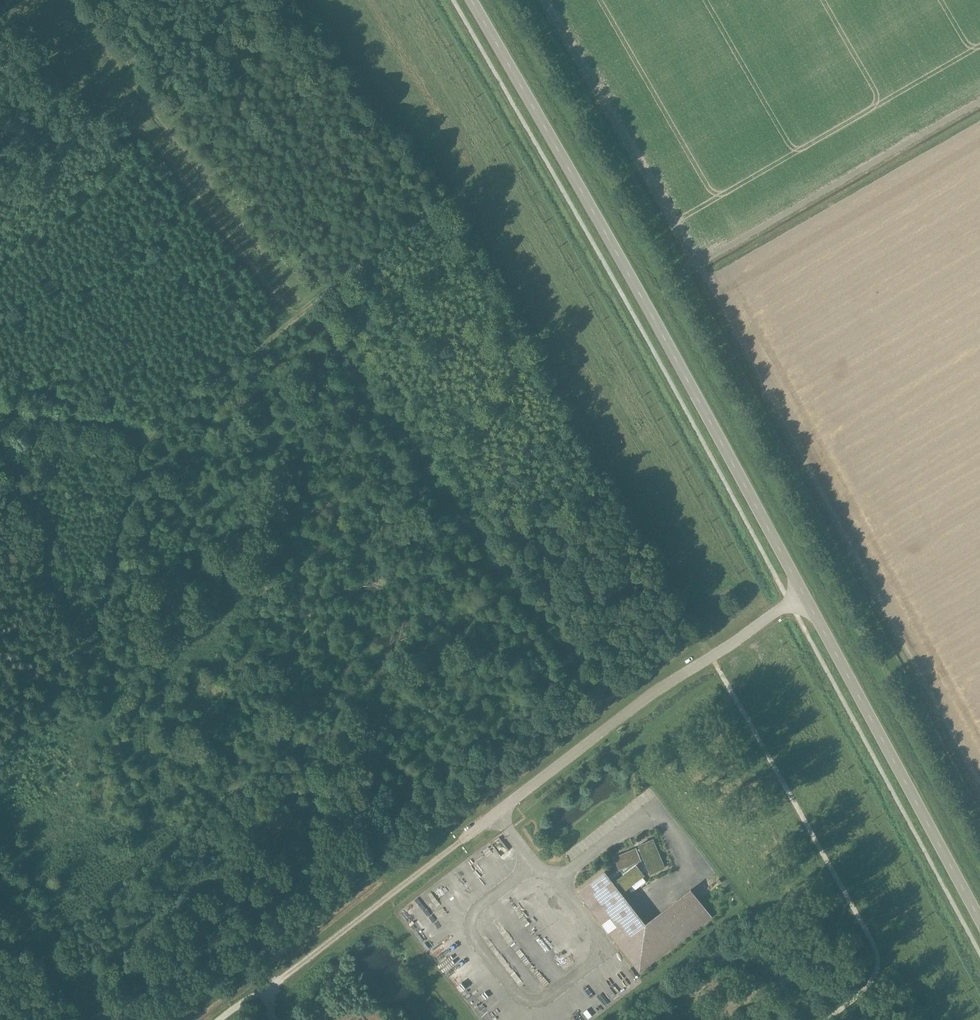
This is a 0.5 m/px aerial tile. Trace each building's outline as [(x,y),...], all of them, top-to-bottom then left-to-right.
[(615,825),(620,823),(615,813),(610,816),(615,825)] [(498,835),(491,840),(502,857),(509,852),(498,835)] [(576,842),(581,852),(592,846),(587,836),(576,842)] [(648,870),(650,874),(664,868),(652,840),(638,846),(640,850),(636,851),(636,849),(614,858),(619,871),(617,872),(616,871),(606,879),(602,874),(577,893),(639,973),(711,917),(692,893),(645,930),(614,890),(622,885),(625,888),(643,874),(642,873),(648,870)] [(693,854),(710,878),(715,873),(699,850),(693,854)] [(484,851),(480,854),(496,872),(500,868),(484,851)] [(458,879),(455,883),(465,890),(468,886),(458,879)] [(434,888),(430,893),(447,909),(453,902),(449,899),(447,900),(434,888)] [(507,925),(522,940),(528,934),(513,919),(507,925)] [(566,948),(555,956),(563,966),(572,959),(569,955),(571,954),(566,948)] [(519,951),(513,955),(517,961),(523,957),(519,951)] [(445,966),(456,977),(464,969),(453,959),(445,966)] [(609,1008),(613,1011),(624,998),(613,987),(600,1001),(609,1008)]
